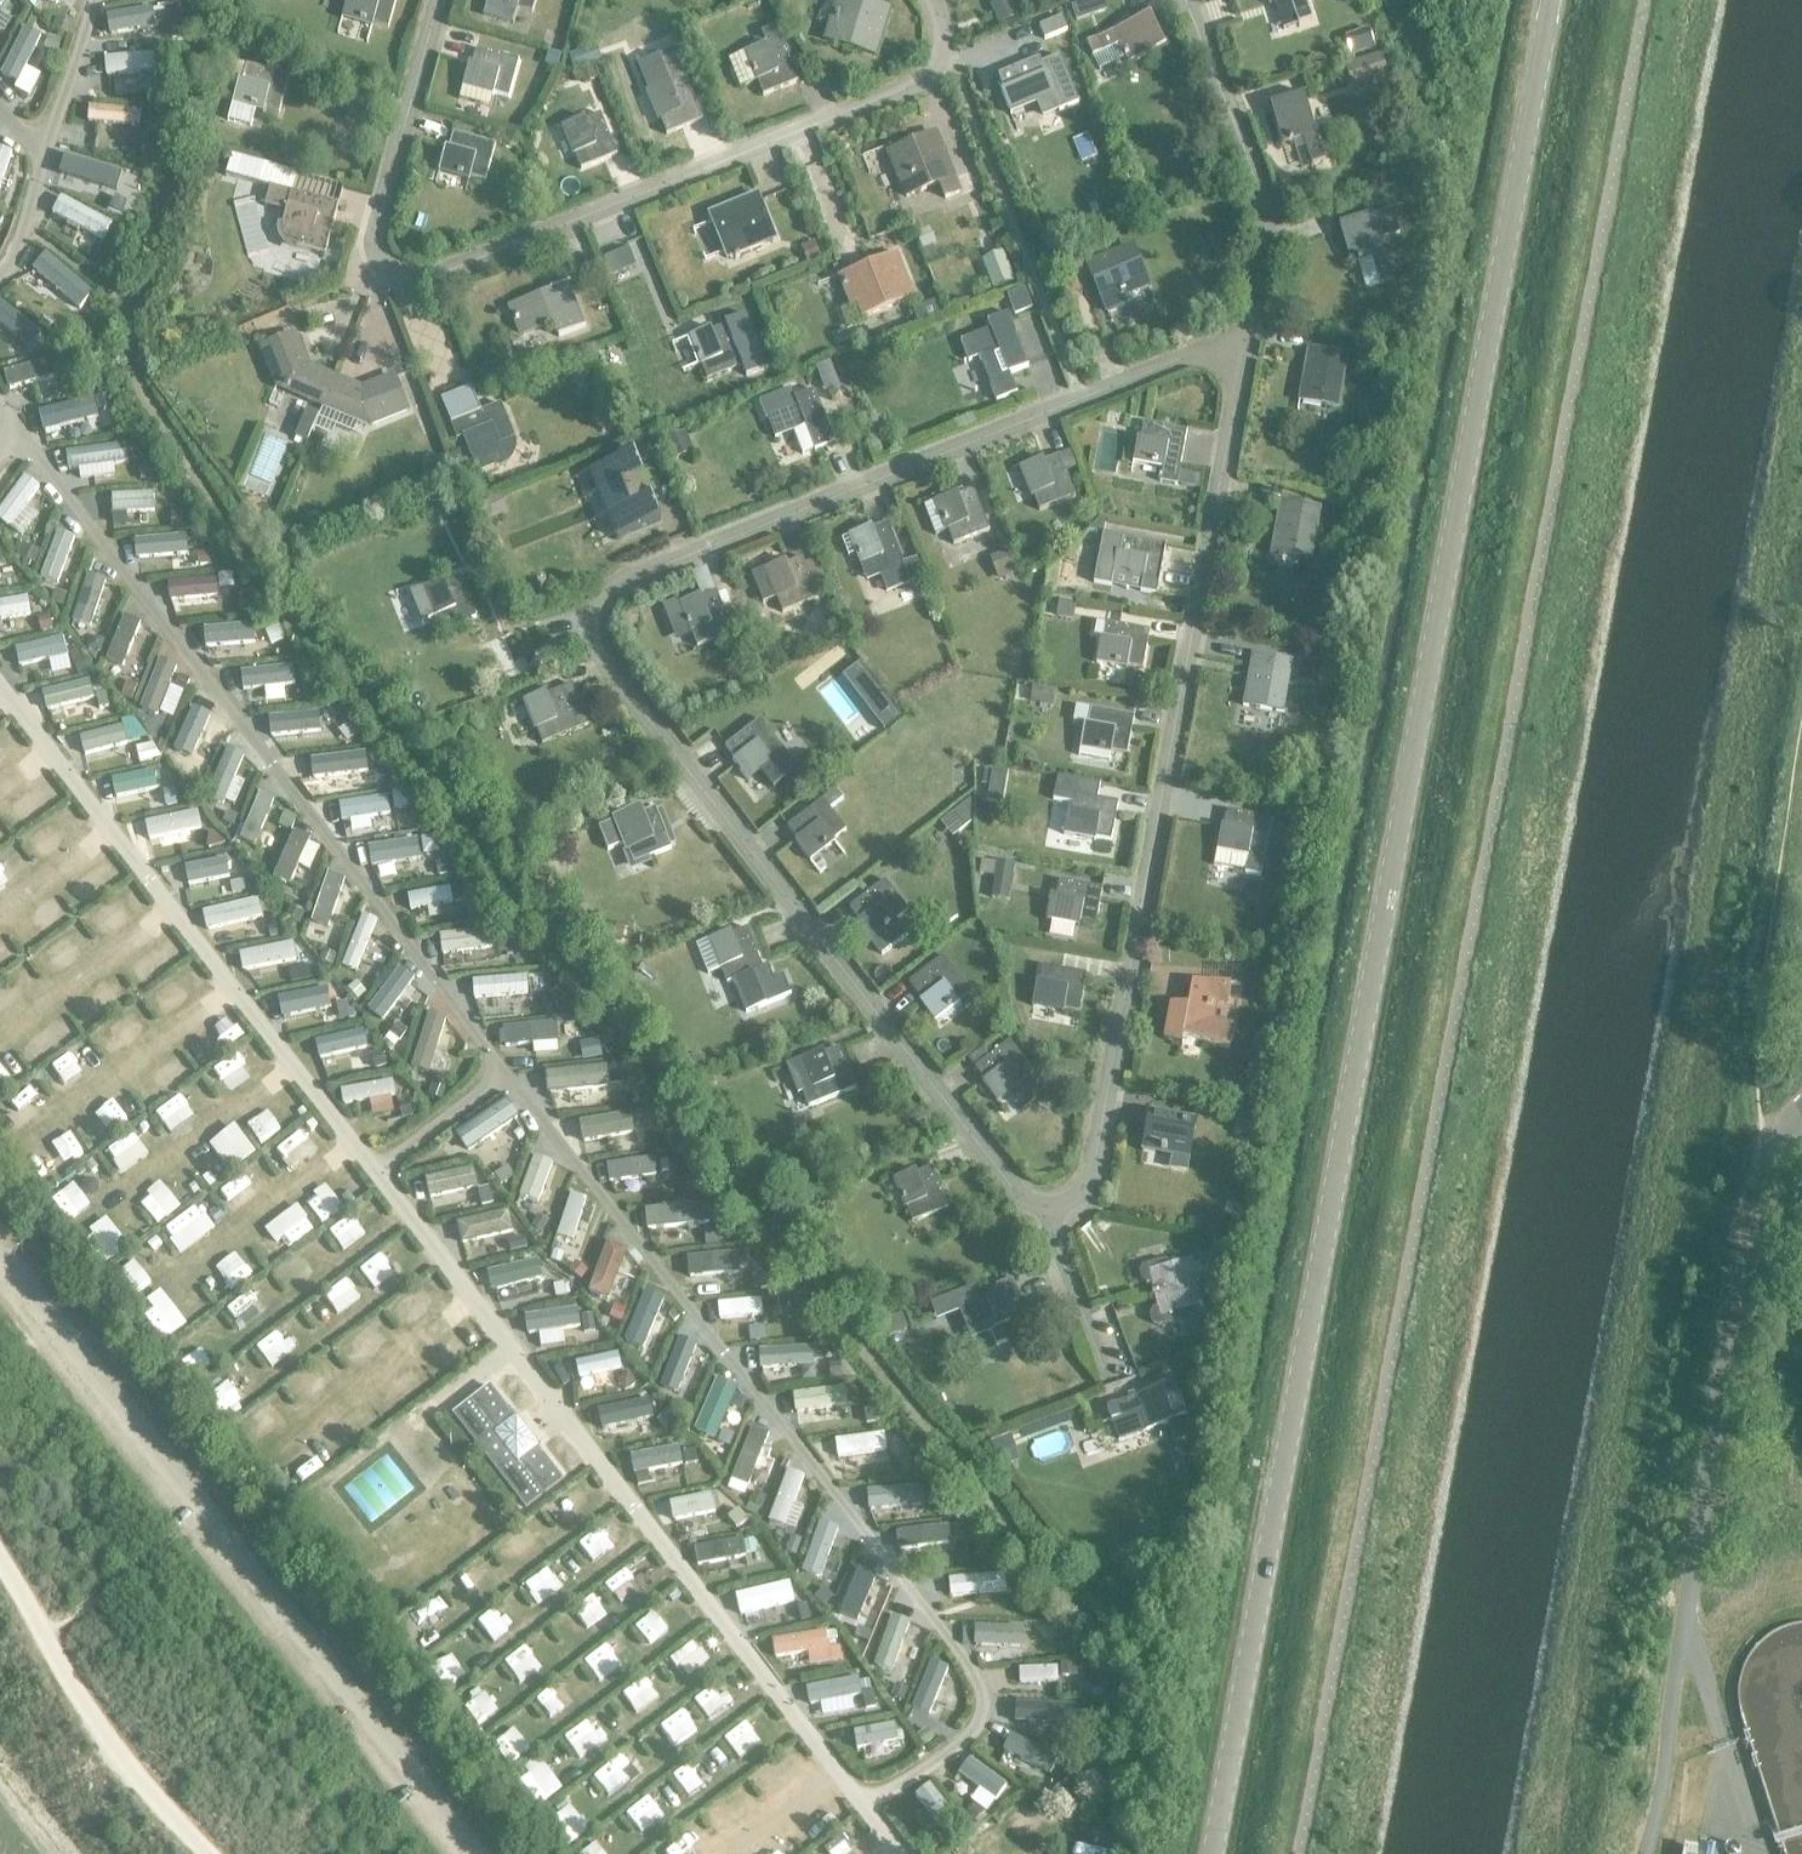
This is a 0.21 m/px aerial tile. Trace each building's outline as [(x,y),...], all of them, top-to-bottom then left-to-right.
[(59,0),(41,0),(40,3),(56,9),(59,0)] [(396,0),(347,0),(341,21),(371,29),(372,28),(387,32),(396,0)] [(485,5),(486,5),(483,16),(513,25),(516,11),(531,15),(535,0),(486,0),(485,5)] [(851,0),(837,0),(829,26),(831,27),(826,42),(874,56),(888,11),(877,8),(876,11),(861,7),(862,3),(851,0)] [(992,8),(1000,25),(1018,17),(1010,0),(992,8)] [(1304,0),(1266,0),(1268,6),(1275,4),(1284,32),(1311,24),(1304,0)] [(1088,3),(1071,7),(1075,21),(1092,16),(1088,3)] [(162,25),(159,9),(106,19),(108,34),(162,25)] [(1150,16),(1085,47),(1092,60),(1098,72),(1124,59),(1127,66),(1165,48),(1150,16)] [(1040,28),(1045,40),(1067,31),(1062,19),(1040,28)] [(798,83),(781,43),(775,28),(759,35),(764,46),(726,62),(738,91),(756,84),(762,98),(798,83)] [(39,40),(22,31),(0,77),(0,79),(16,87),(39,40)] [(1370,31),(1347,39),(1352,56),(1375,48),(1370,31)] [(1004,75),(998,78),(1003,92),(1000,94),(1010,117),(1038,106),(1039,102),(1061,92),(1042,45),(999,61),(1004,75)] [(595,47),(568,57),(573,72),(601,62),(595,47)] [(461,90),(458,99),(489,108),(493,96),(507,99),(518,62),(476,50),(472,65),(468,64),(461,90)] [(227,52),(224,65),(233,68),(237,55),(227,52)] [(548,54),(545,66),(558,70),(561,57),(548,54)] [(1388,81),(1380,55),(1344,67),(1353,91),(1388,81)] [(155,74),(153,57),(103,62),(105,79),(155,74)] [(242,83),(238,83),(232,107),(228,120),(251,127),(254,114),(262,117),(263,113),(278,118),(288,80),(246,68),(242,83)] [(593,69),(579,74),(584,85),(598,79),(593,69)] [(837,71),(825,76),(832,95),(845,90),(837,71)] [(665,137),(696,125),(701,123),(685,82),(670,88),(669,84),(645,94),(656,123),(659,122),(665,137)] [(1310,168),(1324,164),(1303,98),(1269,108),(1281,147),(1302,141),(1310,168)] [(139,129),(140,114),(88,110),(87,126),(139,129)] [(580,172),(616,157),(599,117),(585,123),(583,119),(559,129),(571,158),(574,157),(580,172)] [(939,185),(945,199),(960,193),(935,134),(888,154),(906,198),(939,185)] [(485,183),(495,147),(452,135),(449,150),(445,149),(438,173),(468,182),(469,179),(485,183)] [(0,153),(0,185),(10,156),(0,153)] [(226,175),(270,187),(292,193),(297,172),(232,154),(226,175)] [(114,196),(119,176),(63,159),(57,179),(114,196)] [(270,187),(264,207),(288,213),(282,232),(284,237),(288,244),(293,247),(297,248),(325,255),(338,210),(339,206),(292,193),(270,187)] [(267,250),(258,193),(236,196),(245,253),(267,250)] [(757,197),(709,216),(726,261),(775,241),(757,197)] [(110,228),(59,201),(50,218),(101,244),(110,228)] [(1391,211),(1338,228),(1350,268),(1371,261),(1379,289),(1394,285),(1379,241),(1398,235),(1391,211)] [(930,232),(915,237),(922,254),(936,248),(930,232)] [(1045,236),(1035,240),(1039,251),(1049,247),(1045,236)] [(815,244),(802,249),(809,267),(822,261),(815,244)] [(628,251),(602,262),(608,277),(625,270),(622,262),(630,259),(628,251)] [(1094,284),(1103,308),(1105,307),(1107,312),(1125,305),(1123,300),(1133,295),(1133,293),(1147,288),(1132,251),(1090,267),(1097,282),(1094,284)] [(850,307),(853,305),(856,304),(862,319),(913,298),(896,254),(838,277),(850,307)] [(1002,257),(981,264),(993,293),(1013,286),(1002,257)] [(91,297),(43,258),(31,273),(78,313),(91,297)] [(582,329),(564,284),(549,290),(551,294),(510,309),(518,329),(536,322),(540,330),(551,325),(556,339),(582,329)] [(1008,298),(1015,316),(1030,310),(1023,292),(1008,298)] [(940,316),(935,303),(913,311),(918,323),(940,316)] [(0,305),(0,332),(27,352),(40,336),(0,305)] [(969,364),(979,360),(996,404),(1017,396),(1010,376),(1028,368),(1007,315),(995,320),(998,328),(960,343),(969,364)] [(696,335),(686,339),(696,365),(697,368),(700,367),(706,381),(741,367),(746,378),(765,371),(765,369),(764,370),(744,318),(745,317),(744,316),(724,324),(726,327),(716,331),(718,336),(714,338),(710,329),(696,335)] [(1396,329),(1393,346),(1409,349),(1412,332),(1396,329)] [(323,409),(335,381),(307,369),(294,338),(262,351),(276,388),(307,401),(306,403),(323,409)] [(1337,408),(1347,358),(1308,351),(1299,401),(1337,408)] [(829,363),(816,368),(826,394),(839,389),(829,363)] [(62,380),(57,364),(1,378),(5,394),(62,380)] [(362,393),(335,381),(323,409),(338,416),(339,414),(370,427),(406,413),(393,380),(362,393)] [(515,457),(514,449),(513,441),(499,406),(481,413),(471,387),(440,399),(450,425),(458,422),(464,436),(461,438),(470,462),(476,477),(496,469),(497,472),(507,468),(515,457)] [(790,389),(759,402),(766,420),(774,441),(804,429),(814,453),(834,445),(813,392),(800,397),(794,399),(790,389)] [(95,423),(90,403),(38,416),(43,436),(95,423)] [(628,409),(634,424),(648,419),(643,404),(628,409)] [(306,410),(294,438),(306,443),(318,415),(306,410)] [(1174,487),(1184,433),(1141,425),(1138,441),(1135,440),(1131,465),(1161,471),(1158,484),(1174,487)] [(686,435),(665,442),(673,463),(693,455),(686,435)] [(127,467),(124,448),(67,456),(69,474),(127,467)] [(1043,460),(1021,468),(1039,512),(1075,498),(1065,473),(1076,468),(1070,453),(1059,457),(1044,463),(1043,460)] [(635,456),(590,473),(599,496),(620,488),(628,508),(607,516),(616,539),(661,521),(652,499),(660,495),(653,475),(644,478),(635,456)] [(1197,492),(1200,478),(1180,474),(1177,488),(1197,492)] [(23,480),(0,510),(0,526),(8,532),(38,491),(23,480)] [(988,533),(972,492),(957,497),(956,494),(922,507),(934,537),(946,532),(952,547),(988,533)] [(153,516),(152,497),(110,499),(111,518),(153,516)] [(1107,499),(1096,503),(1102,518),(1113,514),(1107,499)] [(1310,561),(1319,510),(1281,503),(1271,553),(1310,561)] [(1097,521),(1086,532),(1100,535),(1102,522),(1097,521)] [(850,536),(850,537),(843,540),(850,557),(857,554),(868,580),(880,575),(887,593),(926,578),(918,558),(903,565),(887,525),(872,531),(871,528),(850,536)] [(1156,585),(1163,547),(1100,535),(1091,584),(1108,588),(1110,576),(1139,581),(1137,593),(1154,596),(1156,585)] [(73,542),(55,536),(38,582),(56,589),(73,542)] [(187,558),(185,539),(134,544),(135,563),(187,558)] [(1010,552),(991,560),(999,580),(1018,572),(1010,552)] [(818,600),(802,559),(787,565),(785,561),(753,574),(765,604),(776,599),(782,614),(818,600)] [(105,585),(88,579),(71,626),(89,632),(105,585)] [(437,634),(474,620),(458,579),(444,584),(443,581),(417,591),(429,621),(432,621),(437,634)] [(218,602),(216,582),(167,587),(168,606),(218,602)] [(701,600),(699,596),(678,604),(666,609),(673,627),(686,622),(696,648),(732,634),(716,594),(701,600)] [(1059,601),(1057,618),(1074,621),(1076,604),(1059,601)] [(26,602),(0,606),(0,624),(29,620),(26,602)] [(640,612),(624,614),(625,630),(641,629),(640,612)] [(139,628),(123,621),(105,665),(122,671),(139,628)] [(1141,671),(1148,632),(1105,624),(1103,640),(1100,639),(1095,664),(1125,671),(1126,667),(1141,671)] [(254,648),(252,629),(204,634),(206,653),(254,648)] [(66,660),(61,641),(14,653),(18,671),(66,660)] [(536,646),(522,653),(529,668),(543,661),(536,646)] [(1283,712),(1292,662),(1253,655),(1243,705),(1283,712)] [(1332,659),(1329,676),(1336,678),(1347,680),(1350,662),(1340,660),(1332,659)] [(175,671),(158,664),(139,714),(156,721),(175,671)] [(293,690),(291,671),(240,676),(242,695),(293,690)] [(91,703),(87,686),(41,698),(45,715),(91,703)] [(1032,687),(1029,703),(1052,706),(1054,690),(1032,687)] [(545,694),(521,703),(528,721),(533,733),(536,732),(541,747),(588,728),(604,721),(598,708),(582,713),(572,688),(546,697),(545,694)] [(892,707),(876,720),(884,730),(901,717),(892,707)] [(1086,726),(1083,725),(1077,756),(1108,761),(1110,753),(1125,756),(1132,718),(1089,710),(1086,726)] [(209,720),(191,712),(172,756),(190,764),(209,720)] [(319,737),(317,717),(266,722),(268,742),(319,737)] [(759,720),(725,747),(734,759),(732,761),(747,781),(759,772),(773,789),(785,779),(784,777),(796,767),(783,750),(759,720)] [(19,745),(1,725),(0,725),(0,761),(19,745)] [(126,748),(121,730),(79,741),(84,759),(126,748)] [(828,750),(824,766),(841,770),(845,754),(828,750)] [(242,760),(225,753),(204,804),(220,810),(242,760)] [(366,777),(363,758),(310,764),(313,783),(366,777)] [(990,786),(988,795),(1003,797),(1007,773),(992,771),(992,772),(990,786)] [(156,795),(152,776),(113,784),(117,802),(156,795)] [(1058,779),(1054,800),(1073,804),(1072,811),(1069,810),(1064,835),(1096,841),(1096,840),(1110,842),(1117,804),(1097,800),(1100,787),(1058,779)] [(822,801),(787,828),(796,839),(794,842),(810,862),(834,843),(833,841),(845,831),(829,810),(843,799),(836,790),(822,801)] [(17,822),(36,810),(24,792),(5,803),(17,822)] [(274,804),(259,797),(239,843),(254,850),(274,804)] [(969,801),(952,814),(958,822),(964,829),(969,825),(969,801)] [(389,819),(386,802),(339,809),(341,826),(389,819)] [(670,852),(654,810),(639,816),(637,812),(614,821),(614,822),(597,829),(607,853),(624,846),(632,867),(670,852)] [(1221,826),(1213,866),(1259,875),(1270,820),(1227,812),(1224,827),(1221,826)] [(41,864),(66,849),(45,814),(20,829),(41,864)] [(200,833),(196,816),(143,827),(147,844),(200,833)] [(1288,822),(1284,847),(1304,850),(1309,826),(1288,822)] [(309,842),(293,836),(273,881),(289,888),(309,842)] [(452,867),(449,852),(437,854),(434,843),(422,845),(428,872),(452,867)] [(419,866),(416,845),(368,851),(371,872),(419,866)] [(997,862),(994,881),(1012,884),(1015,865),(997,862)] [(228,880),(225,863),(185,871),(188,888),(228,880)] [(76,874),(84,893),(108,882),(100,864),(76,874)] [(345,884),(327,878),(310,928),(328,934),(345,884)] [(905,936),(894,921),(906,911),(883,881),(849,908),(859,920),(855,923),(870,943),(880,956),(905,936)] [(1093,929),(1101,890),(1058,882),(1055,898),(1051,898),(1047,923),(1078,929),(1078,926),(1093,929)] [(452,906),(449,892),(407,899),(410,914),(452,906)] [(99,933),(122,919),(106,894),(83,908),(99,933)] [(261,922),(256,904),(201,919),(206,936),(261,922)] [(949,908),(937,917),(945,927),(957,917),(949,908)] [(376,926),(362,920),(341,970),(355,976),(376,926)] [(608,926),(606,940),(622,943),(625,930),(608,926)] [(44,939),(59,965),(76,955),(61,929),(44,939)] [(731,932),(706,942),(718,971),(721,970),(726,985),(733,982),(746,1014),(791,995),(783,977),(774,981),(769,967),(762,970),(745,930),(732,935),(731,932)] [(491,953),(488,933),(439,941),(442,960),(491,953)] [(130,960),(146,978),(163,962),(148,945),(130,960)] [(1000,946),(999,957),(1009,959),(1011,948),(1000,946)] [(295,965),(291,948),(238,959),(241,976),(295,965)] [(181,993),(201,979),(186,958),(167,971),(181,993)] [(0,971),(0,975),(12,996),(31,985),(18,961),(0,971)] [(957,1002),(969,992),(946,962),(911,989),(921,1001),(919,1003),(934,1023),(959,1004),(957,1002)] [(1078,1014),(1085,976),(1042,968),(1039,984),(1036,984),(1032,1008),(1062,1013),(1063,1010),(1078,1014)] [(413,984),(399,974),(368,1015),(382,1026),(413,984)] [(527,999),(526,982),(473,986),(474,1003),(527,999)] [(1168,1005),(1162,1042),(1181,1045),(1183,1034),(1229,1049),(1235,1031),(1207,1022),(1212,999),(1230,1001),(1231,985),(1191,983),(1188,1005),(1168,1005)] [(329,1013),(325,994),(277,1003),(281,1023),(329,1013)] [(217,1007),(198,1022),(212,1039),(231,1024),(217,1007)] [(445,1024),(429,1018),(411,1073),(427,1078),(445,1024)] [(36,1053),(59,1039),(52,1026),(29,1041),(36,1053)] [(557,1048),(555,1029),(503,1035),(505,1054),(557,1048)] [(68,1044),(93,1059),(101,1045),(76,1031),(68,1044)] [(366,1052),(362,1035),(314,1046),(318,1063),(366,1052)] [(981,1083),(996,1103),(1021,1084),(1019,1081),(1031,1072),(1008,1041),(989,1056),(983,1048),(968,1060),(974,1068),(973,1069),(983,1081),(981,1083)] [(237,1043),(214,1056),(226,1078),(249,1065),(237,1043)] [(178,1044),(155,1060),(169,1081),(192,1065),(178,1044)] [(40,1067),(58,1088),(82,1067),(64,1047),(40,1067)] [(799,1061),(786,1067),(798,1097),(803,1094),(809,1109),(820,1105),(856,1090),(839,1049),(825,1055),(823,1051),(799,1061)] [(23,1069),(16,1053),(0,1059),(0,1078),(23,1069)] [(704,1062),(691,1062),(691,1069),(691,1075),(695,1075),(704,1075),(704,1062)] [(608,1094),(606,1071),(545,1077),(548,1100),(608,1094)] [(206,1097),(189,1076),(163,1097),(181,1118),(206,1097)] [(88,1100),(104,1126),(136,1106),(120,1080),(88,1100)] [(394,1102),(392,1087),(340,1095),(342,1110),(394,1102)] [(23,1101),(26,1117),(42,1113),(39,1097),(23,1101)] [(260,1137),(281,1122),(265,1101),(244,1116),(260,1137)] [(517,1124),(506,1107),(455,1139),(467,1157),(517,1124)] [(1189,1159),(1197,1120),(1152,1112),(1149,1128),(1146,1127),(1142,1152),(1173,1159),(1174,1156),(1189,1159)] [(232,1115),(205,1135),(227,1164),(254,1143),(232,1115)] [(1246,1117),(1243,1136),(1253,1137),(1260,1138),(1263,1120),(1256,1118),(1246,1117)] [(298,1120),(273,1138),(291,1162),(315,1145),(298,1120)] [(633,1139),(629,1120),(579,1129),(583,1149),(633,1139)] [(130,1123),(104,1141),(122,1166),(148,1148),(130,1123)] [(45,1139),(22,1153),(38,1179),(61,1165),(45,1139)] [(93,1151),(82,1160),(105,1187),(115,1178),(93,1151)] [(254,1155),(229,1171),(243,1194),(269,1179),(254,1155)] [(494,1164),(501,1179),(514,1173),(508,1158),(494,1164)] [(552,1168),(533,1161),(517,1202),(537,1209),(552,1168)] [(657,1182),(655,1164),(608,1170),(610,1188),(657,1182)] [(913,1223),(948,1209),(932,1168),(917,1174),(916,1171),(892,1181),(904,1211),(907,1209),(913,1223)] [(798,1172),(784,1172),(784,1188),(798,1188),(798,1172)] [(156,1218),(180,1199),(159,1174),(136,1193),(156,1218)] [(476,1195),(471,1174),(424,1185),(429,1206),(476,1195)] [(320,1217),(343,1203),(326,1177),(304,1192),(320,1217)] [(787,1192),(781,1194),(788,1209),(798,1205),(791,1190),(787,1192)] [(172,1211),(187,1237),(212,1223),(198,1197),(172,1211)] [(585,1204),(570,1200),(557,1242),(573,1246),(585,1204)] [(289,1240),(313,1225),(299,1203),(275,1217),(289,1240)] [(330,1221),(346,1244),(367,1229),(352,1206),(330,1221)] [(710,1229),(708,1210),(645,1216),(647,1236),(710,1229)] [(80,1231),(95,1251),(115,1235),(99,1215),(80,1231)] [(513,1238),(508,1216),(456,1228),(462,1251),(513,1238)] [(387,1238),(366,1253),(383,1275),(404,1259),(387,1238)] [(314,1264),(325,1256),(312,1239),(301,1248),(314,1264)] [(238,1243),(209,1267),(227,1289),(256,1265),(238,1243)] [(1221,1243),(1219,1259),(1230,1260),(1235,1261),(1238,1245),(1233,1244),(1221,1243)] [(275,1266),(292,1285),(313,1267),(295,1248),(275,1266)] [(628,1256),(608,1249),(588,1298),(608,1306),(628,1256)] [(344,1269),(361,1293),(382,1277),(364,1254),(344,1269)] [(112,1271),(131,1293),(148,1279),(129,1257),(112,1271)] [(739,1279),(737,1259),(687,1263),(689,1283),(739,1279)] [(1156,1296),(1198,1285),(1192,1262),(1179,1266),(1178,1260),(1167,1263),(1166,1260),(1142,1267),(1139,1272),(1141,1281),(1147,1285),(1153,1283),(1156,1296)] [(543,1285),(538,1265),(486,1277),(491,1297),(543,1285)] [(338,1308),(359,1294),(343,1271),(323,1285),(338,1308)] [(396,1293),(414,1315),(436,1297),(418,1275),(396,1293)] [(250,1319),(272,1302),(254,1279),(232,1296),(250,1319)] [(1032,1332),(1011,1282),(995,1288),(998,1296),(977,1304),(989,1333),(991,1332),(996,1346),(1032,1332)] [(1213,1282),(1202,1285),(1207,1302),(1217,1299),(1213,1282)] [(1204,1307),(1198,1285),(1156,1296),(1159,1308),(1154,1309),(1150,1316),(1151,1323),(1158,1327),(1182,1321),(1181,1318),(1193,1314),(1192,1310),(1204,1307)] [(160,1335),(183,1319),(164,1292),(141,1308),(160,1335)] [(664,1307),(644,1299),(624,1347),(644,1355),(664,1307)] [(216,1327),(227,1316),(214,1303),(203,1314),(216,1327)] [(763,1320),(762,1305),(718,1308),(719,1324),(763,1320)] [(936,1332),(931,1312),(919,1316),(924,1335),(936,1332)] [(579,1333),(577,1313),(524,1320),(527,1340),(579,1333)] [(889,1322),(883,1324),(888,1337),(898,1333),(907,1330),(902,1317),(889,1322)] [(335,1337),(348,1360),(373,1346),(361,1323),(335,1337)] [(277,1325),(256,1343),(266,1354),(286,1336),(277,1325)] [(183,1327),(168,1338),(188,1362),(202,1351),(183,1327)] [(900,1335),(894,1340),(906,1356),(912,1351),(919,1347),(907,1330),(900,1335)] [(698,1350),(681,1343),(661,1393),(679,1400),(698,1350)] [(813,1372),(813,1352),(762,1354),(762,1373),(813,1372)] [(620,1375),(617,1358),(575,1366),(578,1383),(620,1375)] [(218,1381),(235,1402),(246,1393),(229,1372),(218,1381)] [(787,1400),(844,1393),(842,1375),(785,1382),(787,1400)] [(223,1415),(234,1409),(217,1378),(206,1384),(223,1415)] [(1176,1383),(1107,1408),(1119,1441),(1168,1423),(1176,1446),(1194,1439),(1186,1416),(1188,1416),(1176,1383)] [(739,1395),(716,1385),(693,1436),(716,1446),(739,1395)] [(562,1487),(490,1392),(453,1420),(525,1515),(562,1487)] [(847,1412),(845,1394),(795,1399),(797,1417),(847,1412)] [(257,1396),(236,1413),(255,1435),(276,1418),(257,1396)] [(654,1425),(649,1405),(598,1416),(603,1436),(654,1425)] [(769,1441),(753,1434),(732,1486),(749,1492),(769,1441)] [(1010,1438),(992,1444),(1000,1466),(1018,1459),(1010,1438)] [(887,1457),(885,1440),(837,1446),(839,1463),(887,1457)] [(683,1472),(679,1452),(630,1462),(633,1481),(683,1472)] [(919,1456),(908,1464),(917,1476),(928,1467),(919,1456)] [(804,1483),(786,1477),(769,1528),(786,1534),(804,1483)] [(923,1511),(921,1491),(868,1496),(870,1516),(923,1511)] [(726,1506),(733,1522),(746,1517),(740,1501),(726,1506)] [(715,1520),(711,1502),(669,1509),(672,1528),(715,1520)] [(602,1515),(578,1534),(597,1556),(620,1537),(602,1515)] [(324,1531),(339,1546),(351,1534),(336,1519),(324,1531)] [(967,1521),(956,1524),(959,1536),(970,1533),(967,1521)] [(838,1533),(820,1527),(802,1580),(820,1586),(838,1533)] [(953,1551),(951,1532),(899,1537),(901,1557),(953,1551)] [(218,1570),(233,1561),(224,1546),(209,1556),(218,1570)] [(746,1566),(743,1547),(695,1554),(698,1573),(746,1566)] [(603,1576),(619,1599),(645,1582),(629,1559),(603,1576)] [(537,1600),(563,1584),(547,1560),(521,1576),(537,1600)] [(396,1580),(404,1594),(418,1587),(411,1573),(396,1580)] [(878,1584),(860,1576),(839,1622),(857,1631),(878,1584)] [(1007,1597),(1005,1579),(949,1585),(951,1603),(1007,1597)] [(586,1626),(609,1611),(591,1585),(568,1600),(586,1626)] [(795,1610),(791,1590),(736,1601),(740,1621),(795,1610)] [(649,1635),(667,1620),(650,1599),(632,1614),(649,1635)] [(485,1604),(471,1617),(489,1638),(504,1625),(485,1604)] [(412,1642),(433,1627),(419,1607),(398,1621),(412,1642)] [(909,1629),(891,1623),(875,1672),(892,1678),(909,1629)] [(592,1645),(609,1666),(628,1652),(611,1631),(592,1645)] [(1023,1655),(1024,1634),(975,1632),(975,1652),(1023,1655)] [(516,1676),(543,1655),(527,1634),(500,1655),(516,1676)] [(457,1636),(429,1660),(449,1684),(478,1660),(457,1636)] [(828,1656),(826,1639),(773,1645),(775,1663),(828,1656)] [(660,1658),(678,1679),(695,1666),(676,1644),(660,1658)] [(1059,1671),(1076,1671),(1076,1653),(1059,1653),(1059,1671)] [(1056,1678),(1057,1659),(1016,1659),(1016,1678),(1056,1678)] [(567,1704),(589,1685),(570,1662),(548,1681),(567,1704)] [(618,1686),(638,1709),(660,1690),(640,1667),(618,1686)] [(949,1674),(931,1667),(913,1716),(930,1723),(949,1674)] [(704,1709),(733,1702),(726,1677),(697,1685),(704,1709)] [(474,1716),(493,1700),(476,1680),(457,1697),(474,1716)] [(862,1702),(859,1684),(807,1693),(810,1711),(862,1702)] [(503,1754),(531,1732),(514,1709),(485,1731),(503,1754)] [(1075,1733),(1076,1712),(1016,1710),(1015,1731),(1075,1733)] [(657,1752),(678,1734),(661,1714),(640,1732),(657,1752)] [(739,1754),(761,1736),(742,1714),(721,1733),(739,1754)] [(601,1722),(588,1728),(583,1717),(564,1725),(575,1750),(607,1736),(601,1722)] [(899,1749),(895,1730),(854,1738),(858,1757),(899,1749)] [(628,1739),(605,1758),(624,1780),(647,1761),(628,1739)] [(1060,1764),(1013,1740),(1004,1756),(1051,1781),(1060,1764)] [(685,1790),(709,1776),(695,1753),(672,1767),(685,1790)] [(516,1768),(526,1795),(555,1783),(544,1757),(516,1768)] [(1007,1792),(969,1764),(958,1780),(995,1807),(1007,1792)] [(652,1785),(627,1799),(640,1823),(665,1809),(652,1785)] [(964,1832),(932,1790),(917,1802),(949,1843),(964,1832)] [(549,1813),(569,1842),(590,1828),(570,1799),(549,1813)] [(1027,1800),(1009,1810),(1019,1828),(1037,1818),(1027,1800)] [(1109,1849),(1115,1825),(1093,1819),(1086,1844),(1109,1849)] [(656,1842),(665,1853),(684,1853),(697,1844),(681,1823),(656,1842)] [(831,1834),(810,1848),(814,1853),(844,1853),(831,1834)] [(577,1853),(578,1853),(612,1853),(613,1853),(601,1836),(577,1853)] [(962,1838),(941,1853),(973,1853),(962,1838)]
